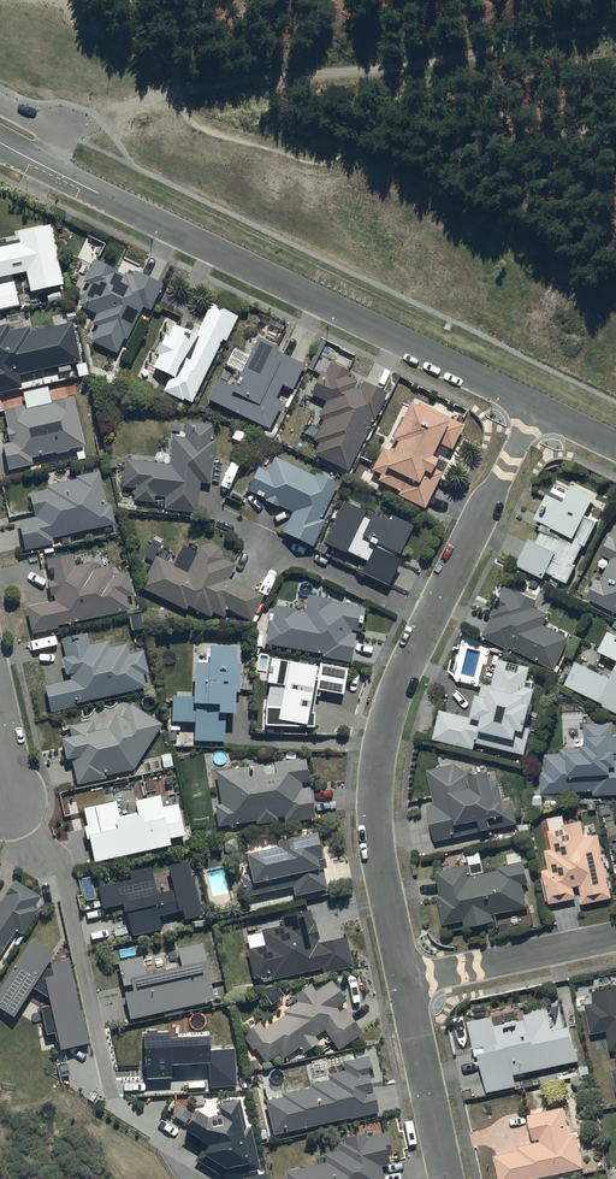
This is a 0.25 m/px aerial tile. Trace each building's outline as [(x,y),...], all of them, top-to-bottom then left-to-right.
[(0,247),(0,277),(23,272),(28,292),(61,285),(48,226),(15,233),(17,244),(0,247)] [(116,271),(93,260),(82,283),(87,285),(78,306),(95,314),(90,323),(96,326),(88,342),(115,354),(122,339),(125,340),(141,306),(149,310),(161,286),(132,272),(130,276),(124,273),(123,277),(115,273),(116,271)] [(0,284),(0,311),(19,307),(14,281),(0,284)] [(236,317),(208,304),(194,336),(173,326),(167,338),(163,335),(154,354),(156,356),(151,368),(168,376),(161,392),(181,401),(181,399),(189,403),(219,340),(224,342),(236,317)] [(20,388),(17,375),(79,361),(71,322),(29,332),(28,328),(8,332),(7,325),(0,327),(0,393),(20,388)] [(276,349),(254,338),(230,388),(214,380),(205,400),(267,430),(280,403),(273,399),(280,385),(290,390),(302,365),(275,351),(276,349)] [(323,374),(319,372),(308,395),(324,403),(317,418),(322,420),(312,441),(317,444),(311,455),(345,472),(371,419),(373,419),(385,393),(362,382),(358,391),(352,388),(355,382),(346,377),(349,372),(329,362),(323,374)] [(0,445),(5,471),(30,466),(29,458),(52,453),(53,455),(67,452),(67,449),(82,446),(73,398),(51,402),(52,404),(24,409),(23,405),(2,410),(6,428),(4,429),(7,443),(0,445)] [(414,409),(406,405),(387,440),(392,443),(388,452),(381,448),(368,470),(379,476),(376,481),(396,492),(395,495),(421,509),(440,474),(429,468),(433,461),(427,457),(434,443),(448,450),(461,425),(417,402),(414,409)] [(168,464),(123,460),(121,487),(134,488),(133,499),(152,502),(153,496),(164,497),(162,510),(195,513),(199,482),(208,483),(212,442),(209,442),(211,425),(185,422),(183,439),(171,437),(168,464)] [(314,477),(273,457),(266,472),(257,467),(246,490),(253,494),(253,495),(260,498),(260,497),(265,500),(264,502),(276,508),(277,506),(291,512),(280,533),(311,548),(324,522),(318,519),(336,483),(315,473),(314,477)] [(33,518),(16,522),(22,550),(51,543),(50,539),(112,524),(108,505),(105,506),(98,472),(75,478),(76,480),(45,487),(46,490),(27,494),(33,518)] [(592,499),(569,488),(563,502),(545,494),(532,520),(540,524),(537,531),(539,531),(534,542),(528,539),(515,566),(542,578),(544,574),(566,584),(575,565),(572,564),(581,545),(584,547),(596,522),(584,516),(592,499)] [(363,512),(342,501),(321,543),(342,553),(343,551),(365,562),(359,574),(387,587),(399,561),(394,559),(410,526),(391,516),(387,525),(370,517),(368,522),(360,518),(363,512)] [(611,538),(609,537),(600,555),(609,559),(599,581),(595,579),(586,598),(615,613),(615,527),(611,538)] [(154,556),(139,588),(184,610),(186,607),(209,618),(211,613),(221,618),(225,610),(253,624),(257,617),(253,615),(262,597),(227,579),(234,566),(220,559),(218,549),(207,543),(196,547),(185,571),(154,556)] [(53,602),(25,608),(30,634),(56,629),(56,626),(128,611),(125,597),(131,596),(126,572),(112,575),(110,566),(92,570),(90,563),(73,566),(70,554),(44,559),(48,579),(45,579),(48,596),(51,595),(53,602)] [(490,617),(480,637),(506,649),(507,647),(552,668),(566,637),(542,626),(547,615),(532,608),(536,600),(518,591),(517,593),(504,587),(499,596),(497,595),(493,602),(494,603),(488,617),(490,617)] [(271,621),(267,621),(263,644),(321,654),(321,658),(348,662),(353,631),(359,632),(363,608),(329,602),(329,600),(306,596),(303,612),(273,606),(271,621)] [(605,630),(595,651),(615,660),(608,677),(574,662),(563,684),(602,703),(600,706),(615,714),(615,635),(605,630)] [(68,680),(43,686),(49,713),(74,707),(73,703),(143,687),(141,676),(147,674),(143,654),(138,655),(138,652),(127,655),(125,644),(107,648),(105,641),(88,645),(85,634),(60,640),(64,657),(59,658),(63,675),(67,674),(68,680)] [(189,697),(170,697),(170,722),(192,722),(192,741),(222,741),(222,715),(229,715),(229,693),(238,693),(238,664),(232,664),(232,649),(202,648),(202,660),(194,660),(194,664),(190,664),(189,697)] [(314,665),(268,657),(263,683),(282,687),(277,708),(263,708),(262,726),(311,728),(312,713),(309,713),(312,696),(317,697),(319,691),(342,695),(346,669),(317,664),(314,681),(311,680),(314,665)] [(467,716),(438,709),(431,739),(471,748),(473,742),(522,754),(528,728),(521,726),(522,722),(525,722),(526,716),(524,716),(527,705),(529,705),(533,689),(530,688),(532,681),(525,679),(528,666),(495,658),(489,684),(481,682),(478,694),(473,693),(467,716)] [(70,737),(58,740),(63,761),(69,759),(74,785),(104,779),(103,775),(132,769),(159,725),(129,706),(120,719),(114,716),(105,730),(94,733),(91,720),(67,726),(70,737)] [(543,753),(543,770),(539,770),(540,792),(591,790),(592,794),(615,793),(615,735),(612,735),(611,722),(582,722),(583,740),(585,740),(585,744),(579,744),(579,747),(559,748),(559,753),(543,753)] [(170,753),(161,755),(163,767),(173,766),(170,753)] [(260,765),(214,772),(219,805),(213,806),(216,827),(254,821),(255,824),(275,821),(275,817),(282,816),(283,822),(312,818),(308,786),(300,787),(299,783),(306,782),(303,758),(272,763),(272,766),(260,767),(260,765)] [(454,764),(426,769),(432,804),(425,806),(432,841),(479,832),(479,830),(515,823),(510,798),(501,800),(495,771),(486,773),(485,770),(467,773),(454,764)] [(173,767),(161,770),(163,777),(175,774),(173,767)] [(113,802),(82,809),(86,826),(80,827),(83,840),(86,839),(92,864),(168,846),(167,839),(182,835),(175,805),(161,808),(158,795),(131,802),(134,814),(117,818),(113,802)] [(571,886),(576,885),(578,884),(580,895),(577,896),(579,904),(585,903),(612,897),(595,824),(581,827),(580,819),(559,824),(560,828),(546,831),(550,848),(543,849),(547,867),(539,869),(547,903),(574,897),(571,886)] [(274,847),(241,854),(243,862),(234,864),(242,898),(291,886),(293,895),(324,888),(320,869),(322,868),(313,831),(272,840),(274,847)] [(237,850),(234,836),(220,839),(223,853),(237,850)] [(175,852),(167,854),(169,863),(177,861),(175,852)] [(131,880),(98,887),(103,908),(122,904),(124,911),(126,911),(132,936),(161,929),(158,915),(182,910),(184,919),(202,915),(194,876),(191,877),(188,861),(168,866),(174,890),(156,894),(150,867),(130,872),(131,880)] [(523,861),(496,866),(497,870),(469,875),(467,864),(433,870),(437,895),(435,895),(441,924),(461,920),(463,927),(492,922),(490,915),(526,908),(521,883),(527,882),(523,861)] [(37,910),(33,907),(40,895),(12,879),(0,900),(0,950),(12,929),(22,935),(37,910)] [(310,910),(279,917),(281,925),(259,930),(262,945),(245,949),(252,979),(259,977),(260,983),(320,969),(321,974),(351,967),(344,936),(317,942),(310,910)] [(68,959),(62,960),(44,963),(52,951),(30,938),(0,986),(0,1010),(9,1016),(28,986),(44,996),(46,1007),(37,1009),(42,1036),(52,1034),(55,1051),(87,1045),(80,1011),(80,1010),(76,1010),(68,959)] [(213,1001),(201,943),(175,948),(178,967),(144,973),(140,957),(114,962),(119,986),(128,984),(129,991),(121,993),(126,1019),(213,1001)] [(335,1050),(360,1034),(343,1008),(337,1011),(335,1007),(343,1001),(330,979),(329,980),(314,989),(309,982),(291,994),(296,1002),(281,1011),(283,1014),(262,1028),(259,1023),(240,1034),(251,1052),(254,1050),(262,1062),(263,1063),(277,1054),(280,1059),(299,1047),(301,1052),(316,1043),(313,1037),(312,1036),(322,1030),(335,1050)] [(584,1004),(583,1004),(589,1034),(604,1030),(609,1051),(612,1050),(615,1050),(615,1057),(615,986),(590,992),(592,1002),(584,1004)] [(573,1048),(569,1025),(550,1029),(546,1008),(521,1013),(522,1018),(492,1025),(490,1016),(466,1021),(473,1057),(476,1056),(484,1092),(515,1086),(512,1074),(578,1061),(575,1047),(573,1048)] [(170,1032),(144,1033),(146,1078),(173,1077),(173,1064),(210,1063),(211,1087),(236,1085),(235,1048),(211,1050),(210,1036),(170,1038),(170,1032)] [(280,1097),(262,1101),(270,1135),(375,1111),(368,1079),(372,1078),(367,1055),(341,1061),(343,1072),(326,1076),(326,1080),(308,1084),(309,1088),(280,1094),(280,1097)] [(192,1110),(179,1128),(203,1144),(197,1154),(220,1169),(226,1168),(235,1174),(258,1170),(250,1127),(245,1128),(239,1099),(216,1104),(217,1107),(213,1108),(214,1114),(202,1116),(192,1110)] [(497,1178),(528,1178),(582,1168),(575,1133),(569,1135),(563,1106),(525,1114),(531,1144),(516,1147),(517,1150),(492,1155),(497,1178)] [(337,1143),(336,1143),(335,1138),(321,1141),(323,1153),(321,1154),(323,1162),(283,1171),(284,1178),(381,1178),(378,1167),(386,1165),(384,1156),(390,1154),(386,1133),(367,1137),(366,1132),(340,1137),(341,1142),(337,1143)]
